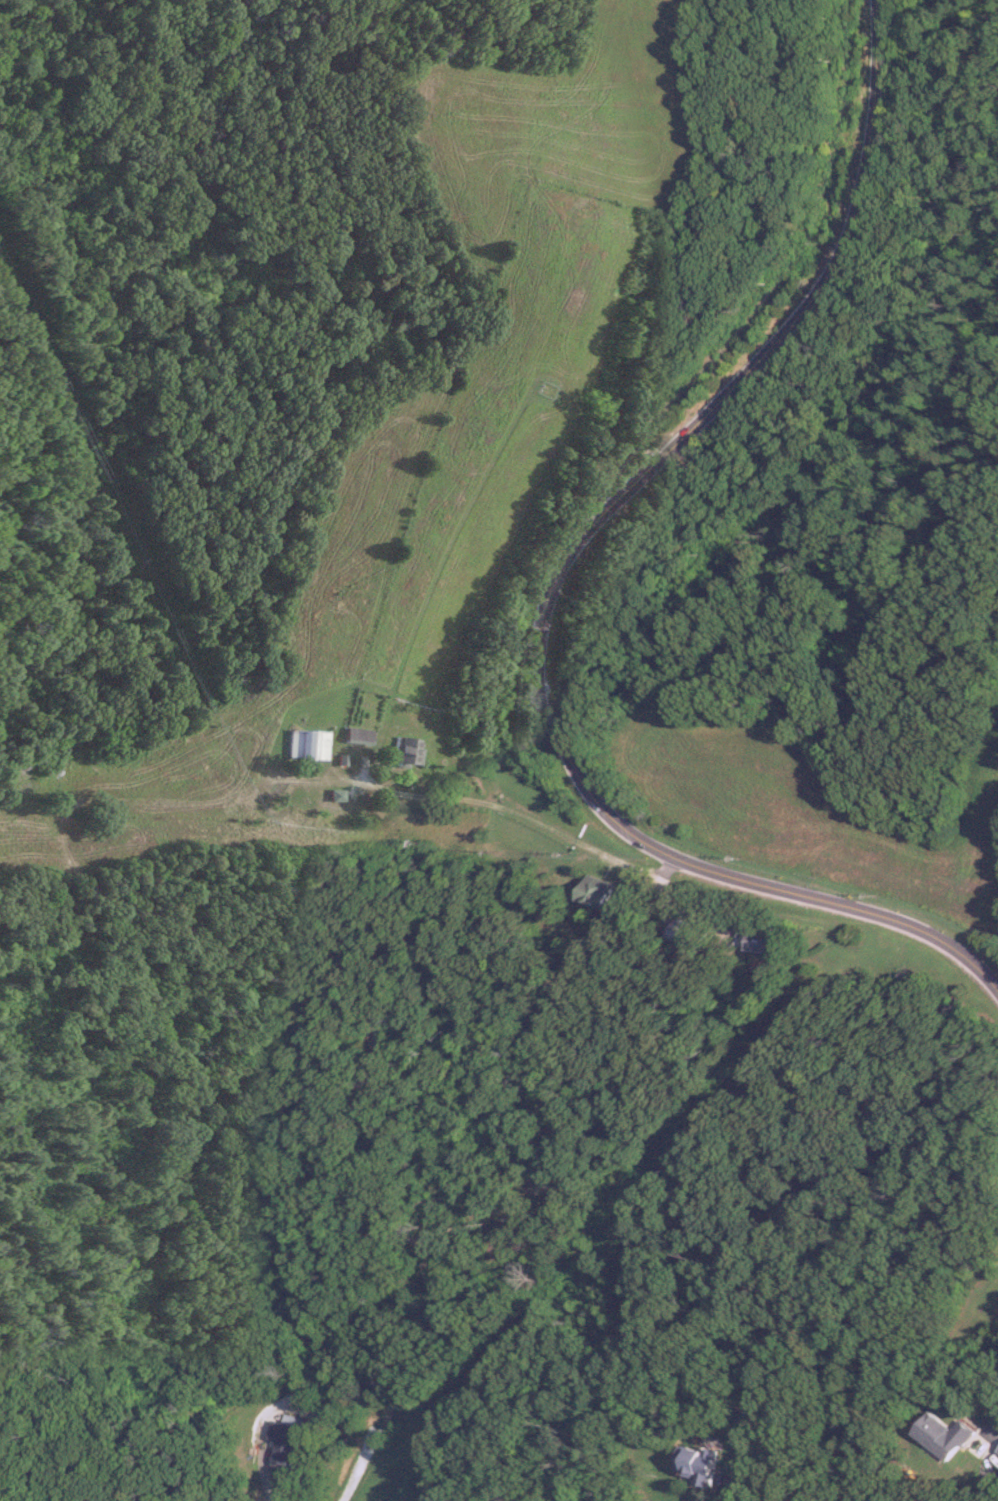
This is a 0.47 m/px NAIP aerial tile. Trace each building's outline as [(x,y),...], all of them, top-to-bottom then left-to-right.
[(373,730),(347,727),(346,742),(371,745),(373,730)] [(330,732),(292,730),(290,758),(328,760),(330,732)] [(394,748),(384,747),(384,762),(419,763),(420,738),(395,737),(394,748)] [(617,880),(589,880),(589,906),(617,906),(617,880)] [(756,950),(793,954),(795,934),(759,930),(756,950)] [(919,1433),(955,1463),(982,1432),(967,1419),(958,1430),(937,1412),(919,1433)] [(290,1472),(301,1419),(280,1415),(270,1468),(290,1472)] [(686,1470),(693,1472),(693,1477),(704,1479),(702,1487),(719,1489),(726,1451),(691,1444),(686,1470)]
